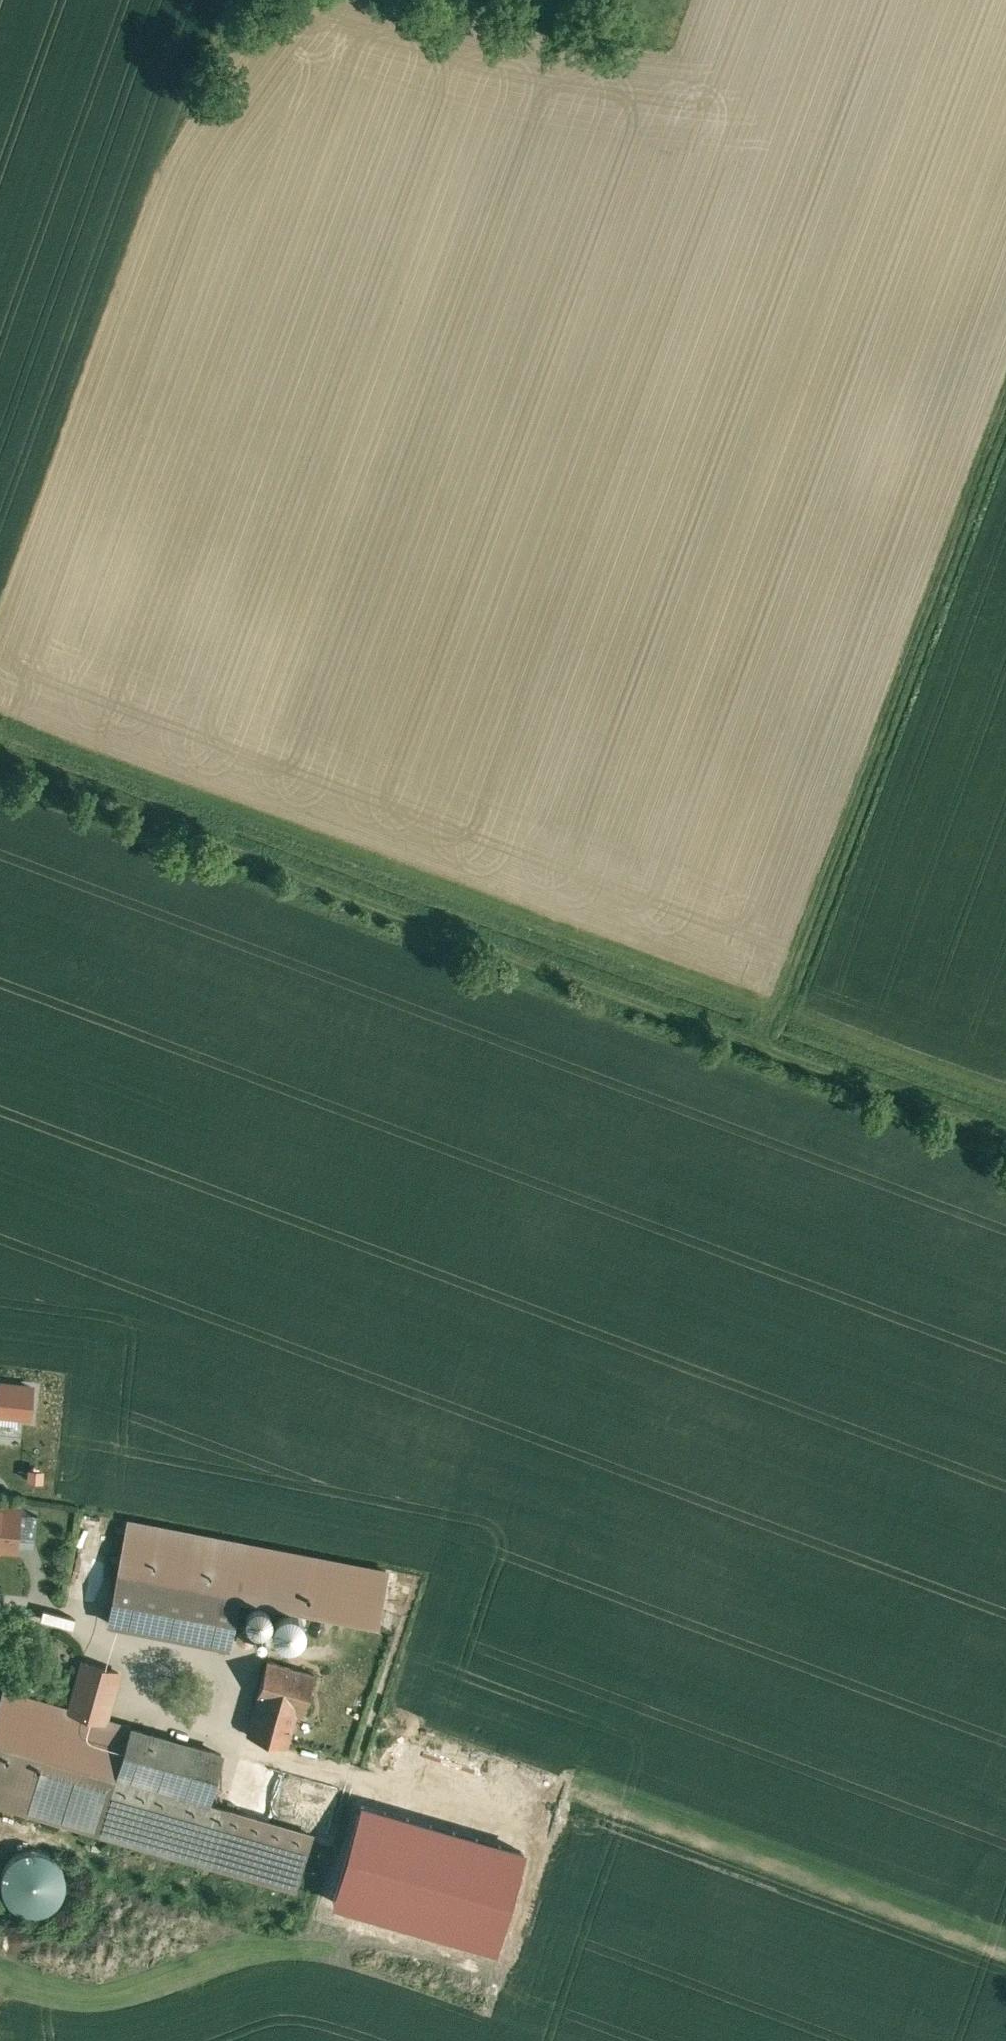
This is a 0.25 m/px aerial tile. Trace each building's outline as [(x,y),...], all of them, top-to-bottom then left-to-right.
[(31,1379),(0,1378),(0,1415),(31,1416),(31,1379)] [(17,1549),(18,1501),(0,1501),(0,1549),(17,1549)] [(125,1521),(106,1621),(229,1644),(245,1560),(248,1545),(150,1526),(125,1521)] [(313,1671),(266,1657),(255,1694),(259,1695),(258,1700),(296,1711),(301,1712),(313,1671)] [(84,1661),(70,1710),(106,1720),(120,1671),(84,1661)] [(296,1711),(258,1700),(241,1758),(279,1769),(296,1711)] [(222,1753),(132,1727),(117,1778),(208,1804),(208,1802),(222,1753)] [(208,1804),(117,1778),(101,1834),(212,1866),(299,1891),(316,1833),(229,1808),(208,1802),(208,1804)] [(1,1872),(0,1878),(0,1892),(5,1904),(18,1914),(34,1917),(50,1910),(60,1897),(62,1881),(56,1865),(43,1855),(27,1853),(11,1859),(1,1872)]
